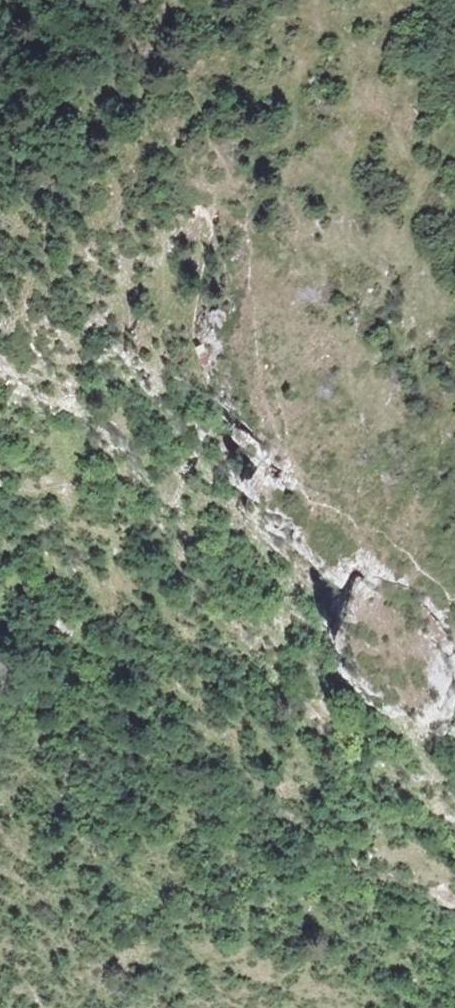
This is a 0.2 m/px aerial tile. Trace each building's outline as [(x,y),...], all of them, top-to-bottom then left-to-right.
[(203,345),(195,348),(203,367),(210,364),(203,345)]
